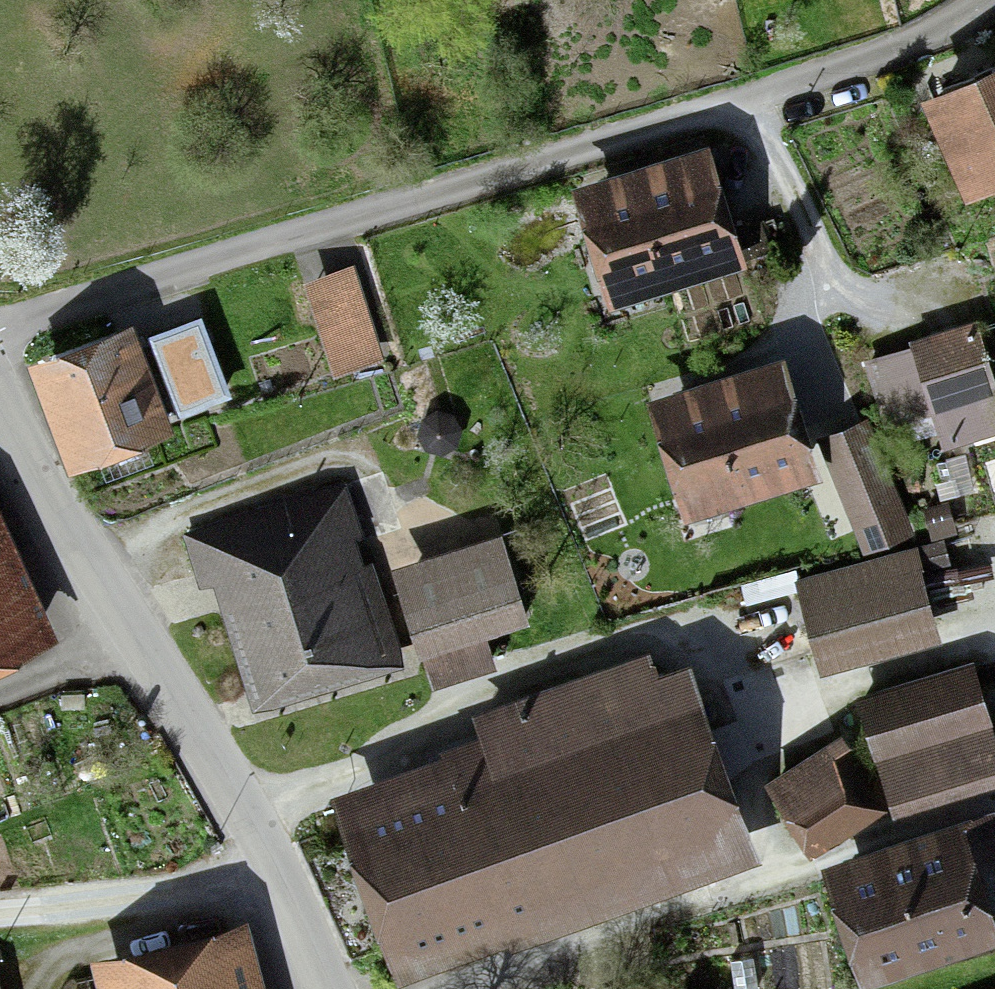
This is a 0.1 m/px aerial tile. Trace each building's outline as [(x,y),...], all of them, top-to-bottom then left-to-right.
[(952,108),(980,171),(994,165),(994,89),(952,108)] [(630,277),(726,246),(705,181),(609,211),(630,277)] [(940,401),(994,381),(973,323),(918,343),(940,401)] [(69,379),(94,442),(214,395),(190,332),(69,379)] [(712,492),(793,468),(774,404),(693,428),(712,492)] [(902,526),(863,424),(823,439),(861,541),(902,526)] [(303,512),(235,533),(284,690),(352,668),(303,512)] [(915,553),(802,589),(822,654),(935,619),(915,553)] [(27,631),(0,559),(0,641),(27,631)] [(418,594),(432,647),(487,632),(518,623),(503,570),(418,594)] [(500,678),(487,632),(432,647),(445,693),(500,678)] [(869,710),(884,757),(989,725),(974,677),(869,710)] [(861,760),(831,719),(758,771),(787,812),(861,760)] [(401,932),(726,831),(692,723),(368,825),(401,932)] [(989,725),(884,757),(896,798),(994,767),(994,745),(989,725)] [(847,883),(868,952),(994,912),(994,837),(847,883)] [(109,965),(115,988),(232,988),(221,939),(109,965)]
